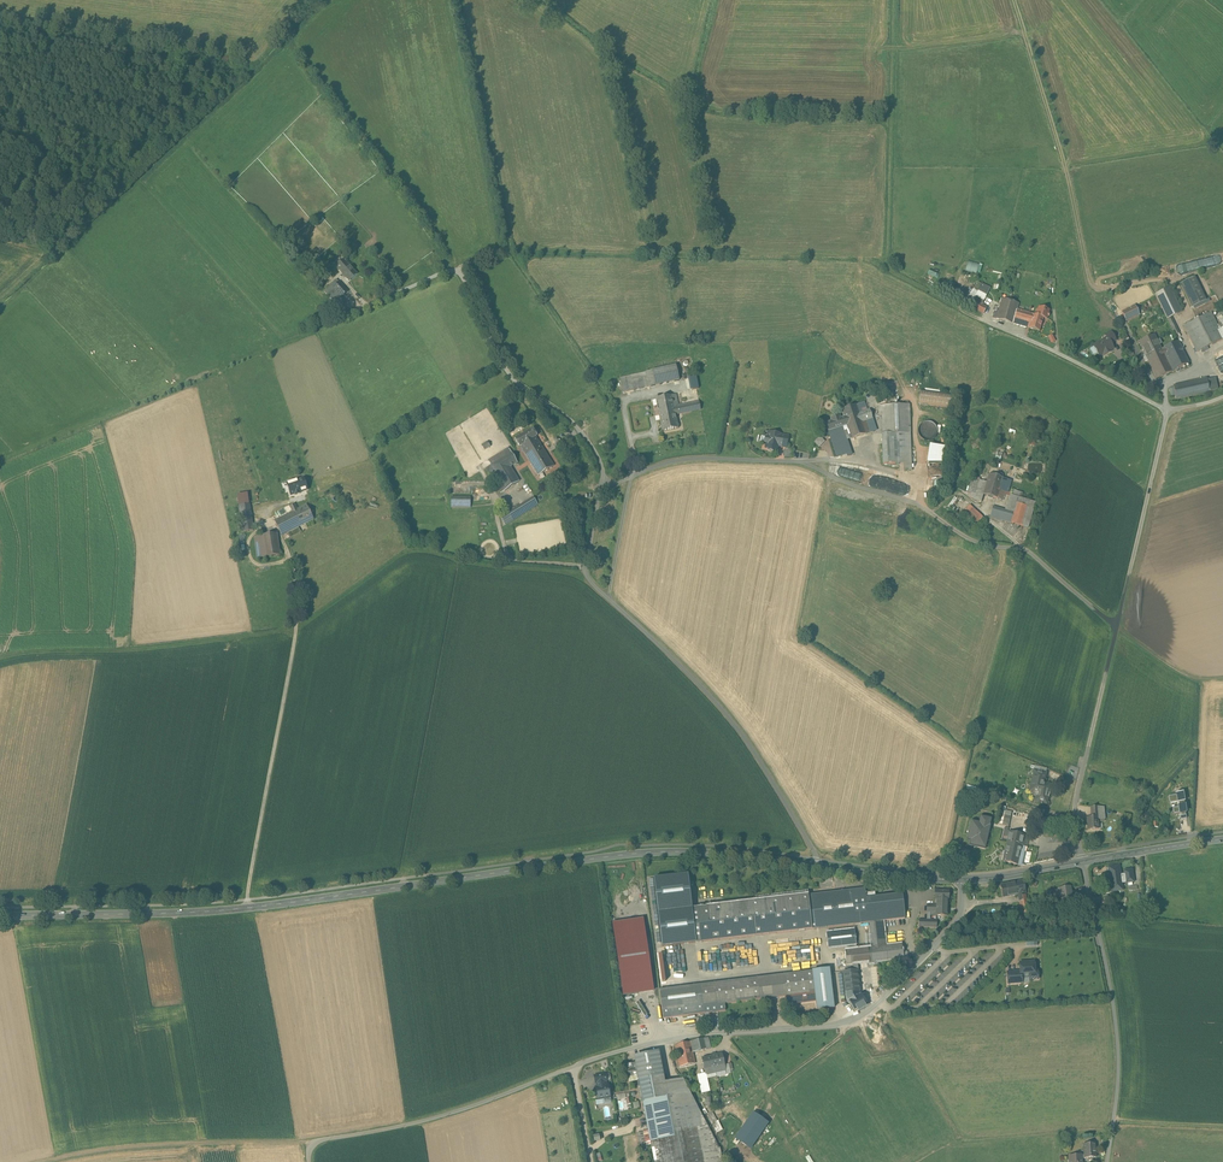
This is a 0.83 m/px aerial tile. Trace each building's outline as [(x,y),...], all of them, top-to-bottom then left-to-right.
[(341,256),(333,262),(336,266),(344,259),(341,256)] [(357,274),(344,259),(336,266),(349,281),(357,274)] [(970,259),(966,269),(977,273),(979,267),(981,267),(983,264),(970,259)] [(1181,285),(1192,307),(1205,300),(1194,278),(1181,285)] [(333,288),(341,297),(348,291),(340,282),(333,288)] [(991,288),(980,285),(977,295),(984,297),(988,298),(991,288)] [(341,297),(333,288),(331,286),(324,291),(338,307),(344,302),(341,297)] [(1182,311),(1170,288),(1155,295),(1167,319),(1182,311)] [(984,297),(977,295),(975,294),(973,300),(976,302),(981,305),(981,304),(984,297)] [(1002,298),(998,313),(996,319),(1005,321),(1011,301),(1002,298)] [(1019,303),(1011,301),(1005,321),(1013,323),(1017,310),(1018,307),(1019,303)] [(981,305),(976,302),(973,308),(983,314),(986,308),(981,305)] [(1045,307),(1042,306),(1041,308),(1039,307),(1036,315),(1043,317),(1047,318),(1049,310),(1045,309),(1045,308),(1045,307)] [(1135,306),(1121,312),(1126,321),(1139,315),(1135,306)] [(1023,312),(1017,310),(1013,323),(1029,328),(1033,314),(1023,312)] [(1186,325),(1184,326),(1196,352),(1203,349),(1222,339),(1222,337),(1220,330),(1211,313),(1186,325)] [(1036,315),(1033,314),(1029,328),(1039,331),(1043,317),(1036,315)] [(1178,332),(1173,320),(1169,322),(1167,323),(1172,335),(1178,332)] [(1116,340),(1111,332),(1105,335),(1107,338),(1110,343),(1116,340)] [(1154,334),(1139,342),(1142,348),(1157,341),(1154,334)] [(1107,338),(1093,346),(1098,354),(1102,352),(1104,355),(1111,351),(1110,350),(1113,348),(1110,343),(1107,338)] [(1157,341),(1142,348),(1157,379),(1172,371),(1162,349),(1157,341)] [(1178,341),(1162,349),(1172,371),(1188,363),(1178,341)] [(676,366),(620,378),(623,393),(679,381),(676,366)] [(699,388),(696,376),(689,378),(692,389),(699,388)] [(1215,378),(1207,380),(1209,392),(1217,390),(1215,378)] [(1175,395),(1176,399),(1209,392),(1207,380),(1173,387),(1173,388),(1175,395)] [(921,389),(918,404),(951,409),(953,394),(921,389)] [(671,396),(656,399),(663,431),(678,428),(676,415),(674,409),(671,396)] [(699,403),(679,408),(680,414),(700,410),(699,403)] [(856,405),(841,410),(844,417),(846,425),(851,439),(866,434),(862,424),(860,416),(859,415),(858,410),(856,405)] [(909,405),(879,406),(879,410),(882,410),(883,433),(910,432),(909,405)] [(870,411),(859,415),(860,416),(862,424),(873,420),(870,411)] [(832,421),(825,423),(828,431),(832,430),(843,426),(846,425),(844,417),(840,418),(832,421)] [(937,432),(936,428),(936,426),(935,425),(933,424),(932,423),(931,422),(930,422),(929,422),(925,422),(921,424),(919,427),(918,430),(918,434),(920,438),(923,440),(927,441),(931,441),(934,439),(936,435),(937,432)] [(843,426),(832,430),(841,455),(851,452),(843,426)] [(520,447),(538,476),(554,466),(536,437),(537,436),(533,429),(515,440),(519,447),(520,447)] [(841,455),(832,430),(828,431),(837,457),(841,455)] [(779,442),(787,444),(788,436),(769,432),(767,438),(766,437),(764,442),(766,443),(765,448),(778,451),(779,446),(779,442)] [(883,433),(882,433),(883,464),(903,463),(904,471),(912,470),(910,432),(883,433)] [(820,436),(814,442),(820,447),(825,441),(820,436)] [(482,444),(484,450),(490,447),(488,442),(482,444)] [(942,463),(944,446),(929,444),(927,461),(942,463)] [(501,493),(519,482),(510,467),(517,463),(508,448),(488,461),(491,465),(486,468),(501,493)] [(979,477),(970,475),(967,490),(970,491),(969,498),(979,502),(981,493),(983,484),(989,485),(990,483),(979,480),(979,477)] [(989,485),(1003,489),(1005,479),(991,476),(990,483),(989,485)] [(285,483),(290,496),(308,490),(304,477),(285,483)] [(1013,481),(1005,479),(1003,489),(1007,490),(1007,492),(1010,492),(1013,481)] [(989,485),(983,484),(981,493),(987,495),(1001,498),(1003,489),(989,485)] [(1035,501),(1010,495),(1009,501),(1014,503),(1013,507),(1018,508),(1016,521),(1010,520),(1010,524),(1030,529),(1035,501)] [(523,504),(508,513),(512,520),(538,504),(533,497),(523,504)] [(451,507),(470,507),(470,498),(452,498),(451,507)] [(304,506),(297,509),(295,504),(290,507),(292,510),(290,511),(291,512),(294,511),(301,526),(314,519),(306,504),(304,506)] [(1012,510),(997,507),(995,517),(1010,520),(1016,521),(1018,508),(1013,507),(1012,510)] [(979,513),(972,508),(966,515),(975,524),(978,521),(975,518),(979,513)] [(291,512),(275,521),(282,535),(286,533),(290,531),(301,526),(294,511),(291,512)] [(251,512),(240,513),(243,532),(253,530),(251,512)] [(986,520),(979,513),(975,518),(978,521),(975,524),(979,528),(986,520)] [(831,518),(830,522),(851,528),(853,523),(831,518)] [(277,533),(262,535),(264,552),(257,553),(258,558),(280,555),(277,533)] [(264,552),(262,535),(254,537),(257,553),(264,552)] [(1049,785),(1043,783),(1044,780),(1038,778),(1039,772),(1034,771),(1030,789),(1037,791),(1035,801),(1046,804),(1049,790),(1048,790),(1049,785)] [(1176,795),(1168,796),(1170,803),(1177,802),(1178,807),(1179,813),(1179,814),(1185,813),(1186,813),(1184,805),(1184,806),(1183,802),(1184,802),(1182,793),(1176,794),(1176,795)] [(1001,806),(997,824),(1002,825),(1005,810),(1005,807),(1001,806)] [(1103,806),(1095,807),(1098,823),(1106,821),(1103,806)] [(1099,830),(1095,807),(1090,808),(1091,818),(1086,818),(1088,832),(1099,830)] [(1005,810),(1002,825),(1009,826),(1012,812),(1005,810)] [(1123,812),(1122,820),(1131,822),(1136,815),(1123,812)] [(985,825),(971,822),(968,835),(974,836),(971,845),(985,848),(990,824),(986,823),(985,825)] [(1024,835),(1008,831),(1008,828),(1005,827),(1003,836),(1008,837),(1005,852),(1003,851),(1002,855),(1004,855),(1002,862),(1018,865),(1022,846),(1024,835)] [(1027,847),(1022,846),(1018,865),(1023,866),(1027,847)] [(1119,866),(1109,868),(1112,891),(1122,890),(1121,882),(1120,876),(1119,866)] [(1131,870),(1124,871),(1125,875),(1125,881),(1126,882),(1133,881),(1131,870)] [(687,875),(654,879),(659,925),(662,947),(696,943),(691,909),(687,875)] [(1023,881),(1001,885),(1003,897),(1018,894),(1025,893),(1023,881)] [(865,888),(851,890),(852,900),(866,898),(865,888)] [(851,890),(815,894),(819,928),(855,924),(852,900),(851,890)] [(948,891),(935,891),(935,899),(937,899),(937,905),(936,912),(936,915),(947,916),(947,900),(948,900),(948,891)] [(1029,912),(1025,893),(1018,894),(1021,913),(1029,912)] [(812,929),(819,928),(815,894),(808,895),(812,929)] [(866,898),(852,900),(855,924),(869,922),(879,921),(883,921),(905,919),(902,894),(866,898)] [(808,895),(708,907),(712,941),(812,929),(808,895)] [(708,907),(698,908),(702,942),(712,941),(708,907)] [(696,943),(702,942),(698,908),(691,909),(696,943)] [(644,918),(613,922),(622,995),(653,991),(644,918)] [(879,921),(869,922),(872,948),(886,947),(885,939),(881,939),(879,921)] [(854,930),(827,933),(829,948),(856,945),(854,930)] [(872,948),(846,951),(847,964),(853,964),(857,963),(903,958),(901,945),(886,947),(872,948)] [(752,946),(742,947),(742,955),(753,954),(752,946)] [(1028,963),(1028,962),(1024,963),(1020,963),(1020,972),(1015,972),(1016,978),(1030,977),(1030,980),(1038,979),(1037,972),(1035,972),(1034,962),(1028,963)] [(834,1008),(829,969),(812,971),(815,993),(817,1010),(834,1008)] [(854,971),(843,972),(846,994),(845,994),(860,993),(860,992),(857,971),(857,970),(854,971)] [(812,971),(783,975),(786,996),(815,993),(812,971)] [(760,999),(786,996),(783,975),(757,978),(760,999)] [(757,978),(714,983),(717,1005),(760,999),(757,978)] [(702,992),(701,992),(703,1006),(717,1005),(714,983),(701,985),(702,992)] [(701,985),(659,990),(663,1019),(704,1013),(703,1006),(701,992),(702,992),(701,985)] [(690,1041),(693,1052),(711,1048),(708,1037),(690,1041)] [(690,1041),(674,1045),(679,1067),(695,1063),(693,1052),(690,1041)] [(640,1056),(641,1064),(658,1060),(657,1053),(640,1056)] [(721,1054),(712,1056),(716,1071),(725,1069),(723,1063),(721,1054)] [(706,1074),(716,1071),(712,1056),(703,1059),(706,1074)] [(641,1064),(626,1067),(628,1081),(638,1079),(661,1074),(658,1060),(641,1064)] [(732,1061),(723,1063),(725,1069),(725,1072),(734,1070),(732,1061)] [(661,1074),(638,1079),(643,1101),(665,1097),(663,1082),(661,1074)] [(605,1075),(594,1076),(595,1084),(597,1083),(605,1082),(606,1082),(605,1075)] [(663,1082),(665,1097),(643,1101),(654,1161),(722,1161),(720,1148),(719,1148),(682,1079),(663,1082)] [(605,1082),(597,1083),(597,1087),(596,1087),(598,1099),(610,1097),(608,1085),(605,1085),(605,1082)] [(752,1148),(769,1122),(753,1111),(735,1137),(752,1148)] [(1094,1144),(1084,1144),(1084,1150),(1085,1150),(1086,1158),(1095,1157),(1094,1144)]
